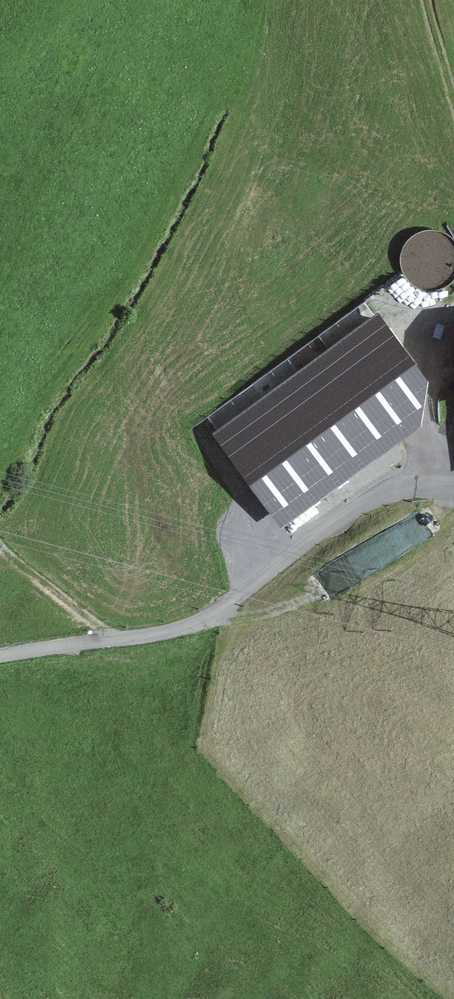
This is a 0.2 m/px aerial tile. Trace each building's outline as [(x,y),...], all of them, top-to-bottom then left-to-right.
[(417,286),(427,289),(437,288),(447,284),(453,278),(453,238),(448,232),(438,227),(428,227),(418,229),(409,234),(403,242),(400,252),(399,262),(402,271),(408,280),(417,286)] [(419,384),(375,323),(220,436),(280,518),(413,421),(419,384)]
